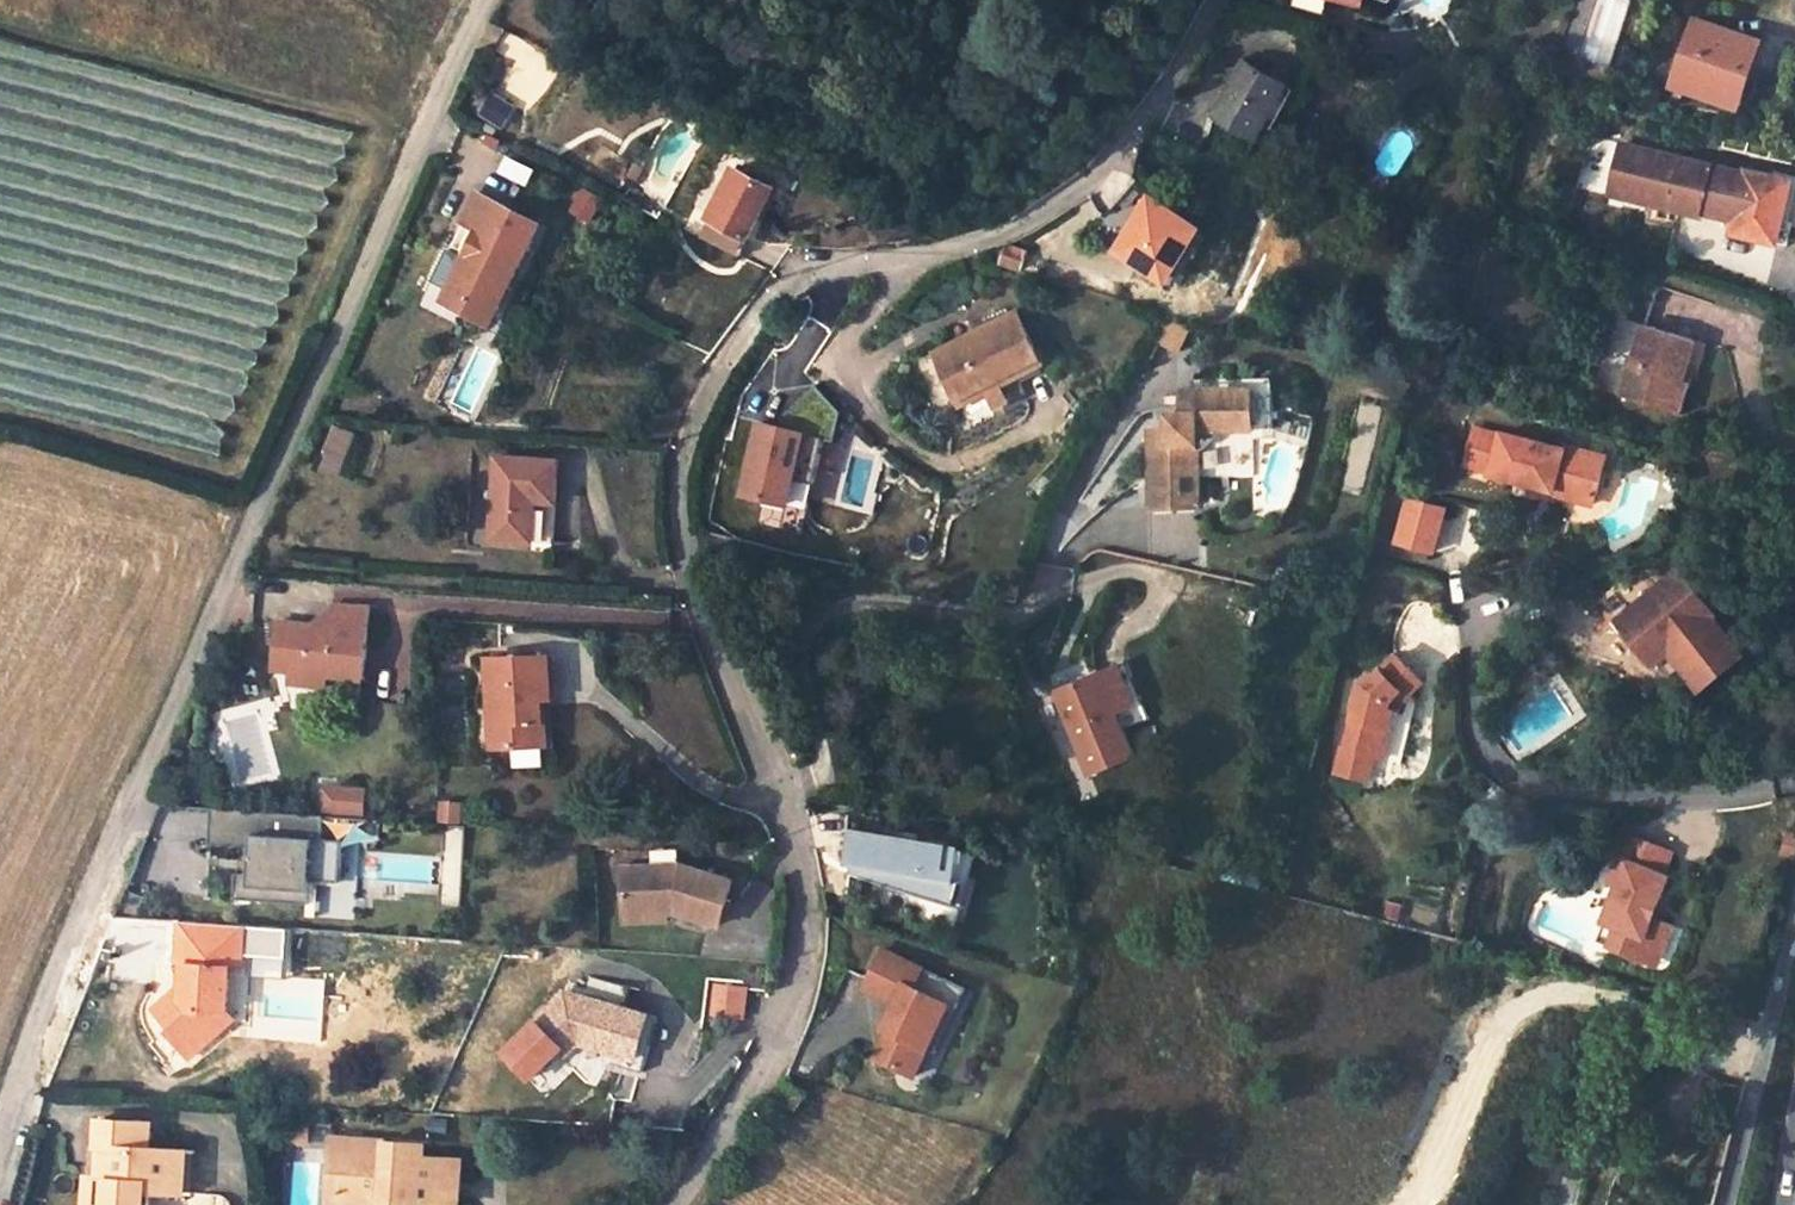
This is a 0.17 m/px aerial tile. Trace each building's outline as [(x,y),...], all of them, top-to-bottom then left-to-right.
[(1632,0),(1601,0),(1585,58),(1612,66),(1632,0)] [(1756,39),(1697,20),(1677,78),(1712,90),(1710,96),(1734,104),(1756,39)] [(1287,85),(1244,62),(1215,114),(1259,136),(1287,85)] [(521,90),(503,82),(487,112),(506,121),(521,90)] [(1490,139),(1484,157),(1498,162),(1504,143),(1490,139)] [(1791,180),(1747,171),(1746,174),(1620,146),(1613,178),(1628,181),(1624,199),(1700,216),(1701,212),(1729,218),(1731,211),(1737,213),(1733,233),(1776,243),(1791,180)] [(742,256),(776,188),(735,168),(711,220),(694,211),(685,228),(742,256)] [(1609,196),(1624,199),(1628,181),(1613,178),(1609,196)] [(480,229),(495,200),(480,193),(465,222),(480,229)] [(1201,229),(1151,198),(1118,251),(1168,281),(1201,229)] [(486,232),(476,252),(470,248),(453,286),(494,304),(508,275),(510,276),(518,277),(543,224),(495,200),(480,229),(486,232)] [(1007,245),(1002,262),(1022,268),(1028,252),(1007,245)] [(1041,360),(1016,311),(936,353),(962,401),(1041,360)] [(1694,340),(1644,324),(1621,397),(1672,412),(1694,340)] [(807,431),(797,478),(817,483),(827,438),(838,440),(845,411),(819,385),(787,416),(784,427),(807,431)] [(1255,428),(1255,392),(1196,393),(1196,416),(1174,417),(1174,429),(1152,430),(1154,509),(1200,506),(1198,451),(1204,449),(1209,445),(1212,443),(1215,437),(1217,429),(1255,428)] [(784,427),(764,422),(749,494),(791,503),(797,478),(807,431),(784,427)] [(1504,432),(1478,425),(1469,462),(1495,469),(1494,471),(1558,488),(1557,491),(1597,502),(1608,460),(1593,456),(1588,448),(1568,443),(1567,446),(1505,430),(1504,432)] [(357,435),(338,427),(328,451),(333,453),(326,469),(340,475),(357,435)] [(1609,454),(1588,448),(1593,456),(1608,460),(1609,454)] [(558,461),(497,457),(491,539),(554,543),(558,461)] [(1447,507),(1410,497),(1400,541),(1437,550),(1447,507)] [(1792,560),(1776,573),(1781,580),(1794,569),(1794,563),(1792,560)] [(1713,614),(1679,573),(1623,620),(1657,661),(1675,646),(1695,629),(1713,614)] [(369,630),(372,608),(337,604),(317,625),(369,630)] [(317,625),(281,622),(279,646),(295,648),(293,672),(292,683),(328,685),(330,674),(364,677),(369,630),(317,625)] [(1675,646),(1681,653),(1701,637),(1695,629),(1675,646)] [(276,671),(293,672),(295,648),(279,646),(276,671)] [(1422,698),(1416,692),(1428,681),(1401,654),(1379,677),(1375,673),(1367,681),(1351,746),(1348,745),(1341,772),(1368,779),(1376,773),(1380,755),(1382,756),(1385,744),(1391,746),(1388,757),(1406,762),(1422,698)] [(548,655),(490,659),(495,748),(547,745),(544,698),(551,698),(548,655)] [(1141,722),(1151,717),(1128,663),(1119,668),(1141,722)] [(1119,668),(1057,694),(1091,773),(1135,755),(1125,729),(1141,722),(1119,668)] [(1391,746),(1385,744),(1382,756),(1388,757),(1391,746)] [(355,789),(333,787),(330,810),(351,812),(355,789)] [(324,839),(325,814),(212,808),(210,844),(253,846),(251,873),(238,873),(236,898),(312,903),(313,879),(319,879),(341,880),(343,840),(324,839)] [(1791,831),(1786,846),(1794,848),(1794,832),(1791,831)] [(880,880),(885,848),(885,838),(861,834),(856,873),(880,880)] [(1674,876),(1683,853),(1638,835),(1619,884),(1628,887),(1614,922),(1627,927),(1619,947),(1656,962),(1663,943),(1676,947),(1684,927),(1663,919),(1665,915),(1659,913),(1663,903),(1669,905),(1680,877),(1674,876)] [(885,848),(880,880),(962,904),(970,877),(961,876),(964,856),(947,853),(947,850),(907,845),(907,850),(885,848)] [(629,913),(671,910),(670,904),(681,903),(682,910),(725,923),(738,879),(683,863),(626,868),(629,913)] [(313,879),(312,903),(311,915),(317,915),(319,879),(313,879)] [(1665,915),(1669,905),(1663,903),(1659,913),(1665,915)] [(630,921),(671,919),(671,910),(629,913),(629,914),(630,921)] [(1627,927),(1614,922),(1606,943),(1619,947),(1627,927)] [(189,958),(187,998),(176,998),(161,1009),(176,1028),(172,1031),(194,1059),(220,1039),(223,1015),(232,1016),(235,971),(245,972),(247,946),(235,946),(237,927),(185,924),(183,958),(189,958)] [(247,946),(248,928),(237,927),(235,946),(247,946)] [(1668,967),(1676,947),(1663,943),(1656,962),(1668,967)] [(933,1050),(954,1006),(962,1009),(971,989),(888,950),(869,990),(901,1005),(889,1029),(894,1031),(882,1058),(921,1076),(933,1050)] [(748,987),(715,985),(713,1015),(745,1017),(748,987)] [(604,1047),(615,1003),(569,992),(506,1052),(533,1078),(573,1042),(580,1043),(604,1048),(604,1047)] [(615,1003),(604,1047),(605,1047),(602,1059),(649,1070),(655,1046),(645,1044),(653,1013),(615,1003)] [(941,1054),(962,1009),(954,1006),(933,1050),(941,1054)] [(645,1044),(655,1046),(663,1015),(653,1013),(645,1044)] [(539,1083),(580,1043),(573,1042),(533,1078),(539,1083)] [(702,1128),(713,1112),(700,1106),(687,1127),(702,1128)] [(99,1118),(96,1145),(116,1147),(114,1178),(88,1176),(86,1204),(147,1204),(148,1191),(156,1191),(187,1193),(190,1149),(148,1146),(150,1121),(99,1118)] [(335,1137),(334,1150),(363,1152),(364,1140),(335,1137)] [(463,1159),(425,1156),(426,1144),(364,1140),(363,1152),(334,1150),(332,1175),(341,1176),(339,1204),(384,1204),(384,1202),(402,1203),(436,1204),(460,1204),(463,1159)] [(187,1193),(195,1193),(198,1150),(190,1149),(187,1193)] [(341,1176),(332,1175),(330,1204),(339,1204),(341,1176)] [(156,1191),(148,1191),(147,1204),(155,1204),(156,1191)]
